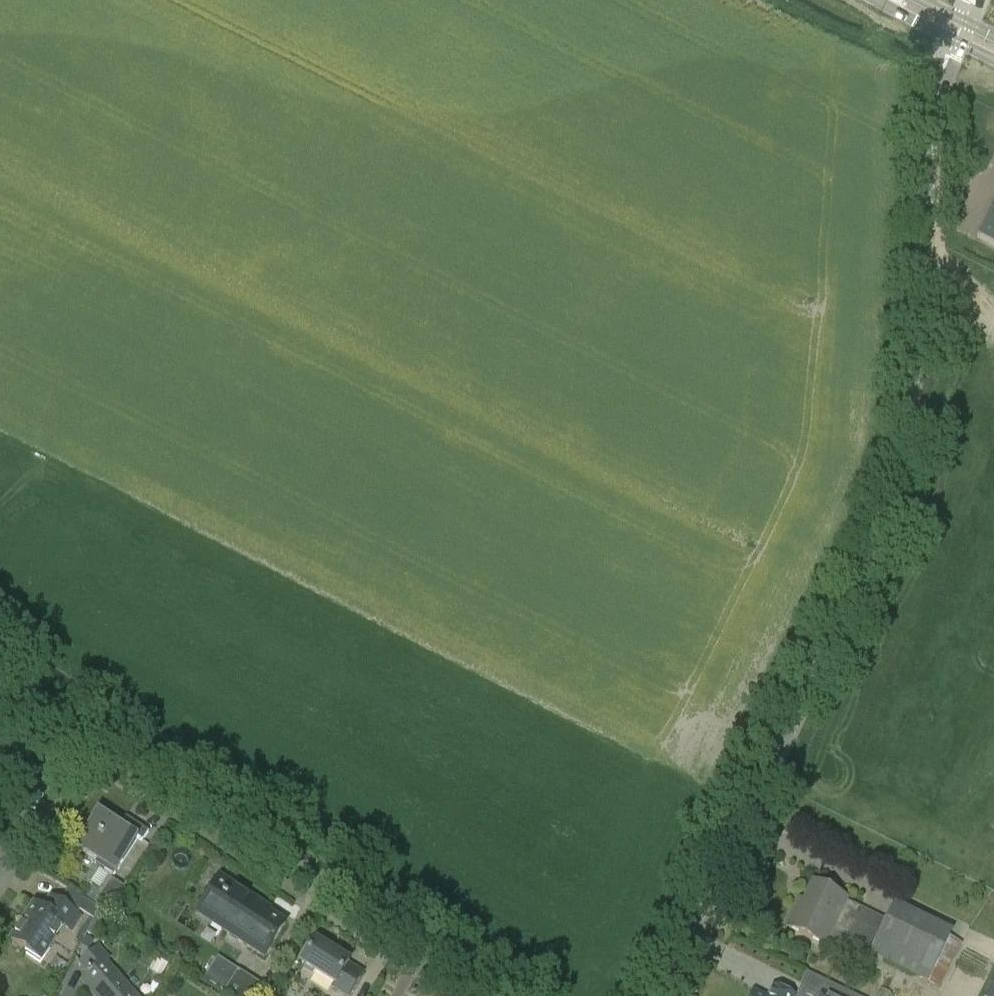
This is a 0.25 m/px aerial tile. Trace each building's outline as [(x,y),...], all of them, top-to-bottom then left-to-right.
[(976,238),(993,247),(993,201),(976,238)] [(131,820),(125,829),(97,811),(78,841),(118,866),(137,837),(142,841),(148,832),(150,834),(150,833),(131,820)] [(97,870),(79,898),(87,902),(100,911),(106,915),(124,888),(97,870)] [(263,957),(286,922),(269,911),(267,914),(250,903),(252,900),(219,879),(202,904),(231,922),(224,932),(263,957)] [(825,945),(834,927),(848,934),(846,938),(871,951),(869,955),(939,989),(962,945),(949,939),(952,932),(894,903),(885,921),(846,902),(846,901),(812,884),(802,903),(799,901),(786,926),(825,945)] [(11,943),(40,961),(64,925),(72,930),(80,918),(51,899),(43,911),(35,906),(11,943)] [(80,912),(83,914),(93,921),(100,911),(87,902),(80,912)] [(364,974),(348,964),(349,963),(316,942),(302,964),(333,984),(330,989),(341,995),(350,995),(364,974)] [(106,962),(110,959),(99,947),(80,963),(89,973),(81,980),(93,994),(95,992),(98,995),(136,995),(106,962)] [(224,993),(228,995),(262,995),(267,989),(237,971),(224,993)] [(154,981),(148,992),(155,995),(158,995),(163,986),(154,981)] [(773,987),(768,995),(791,995),(773,987)]
